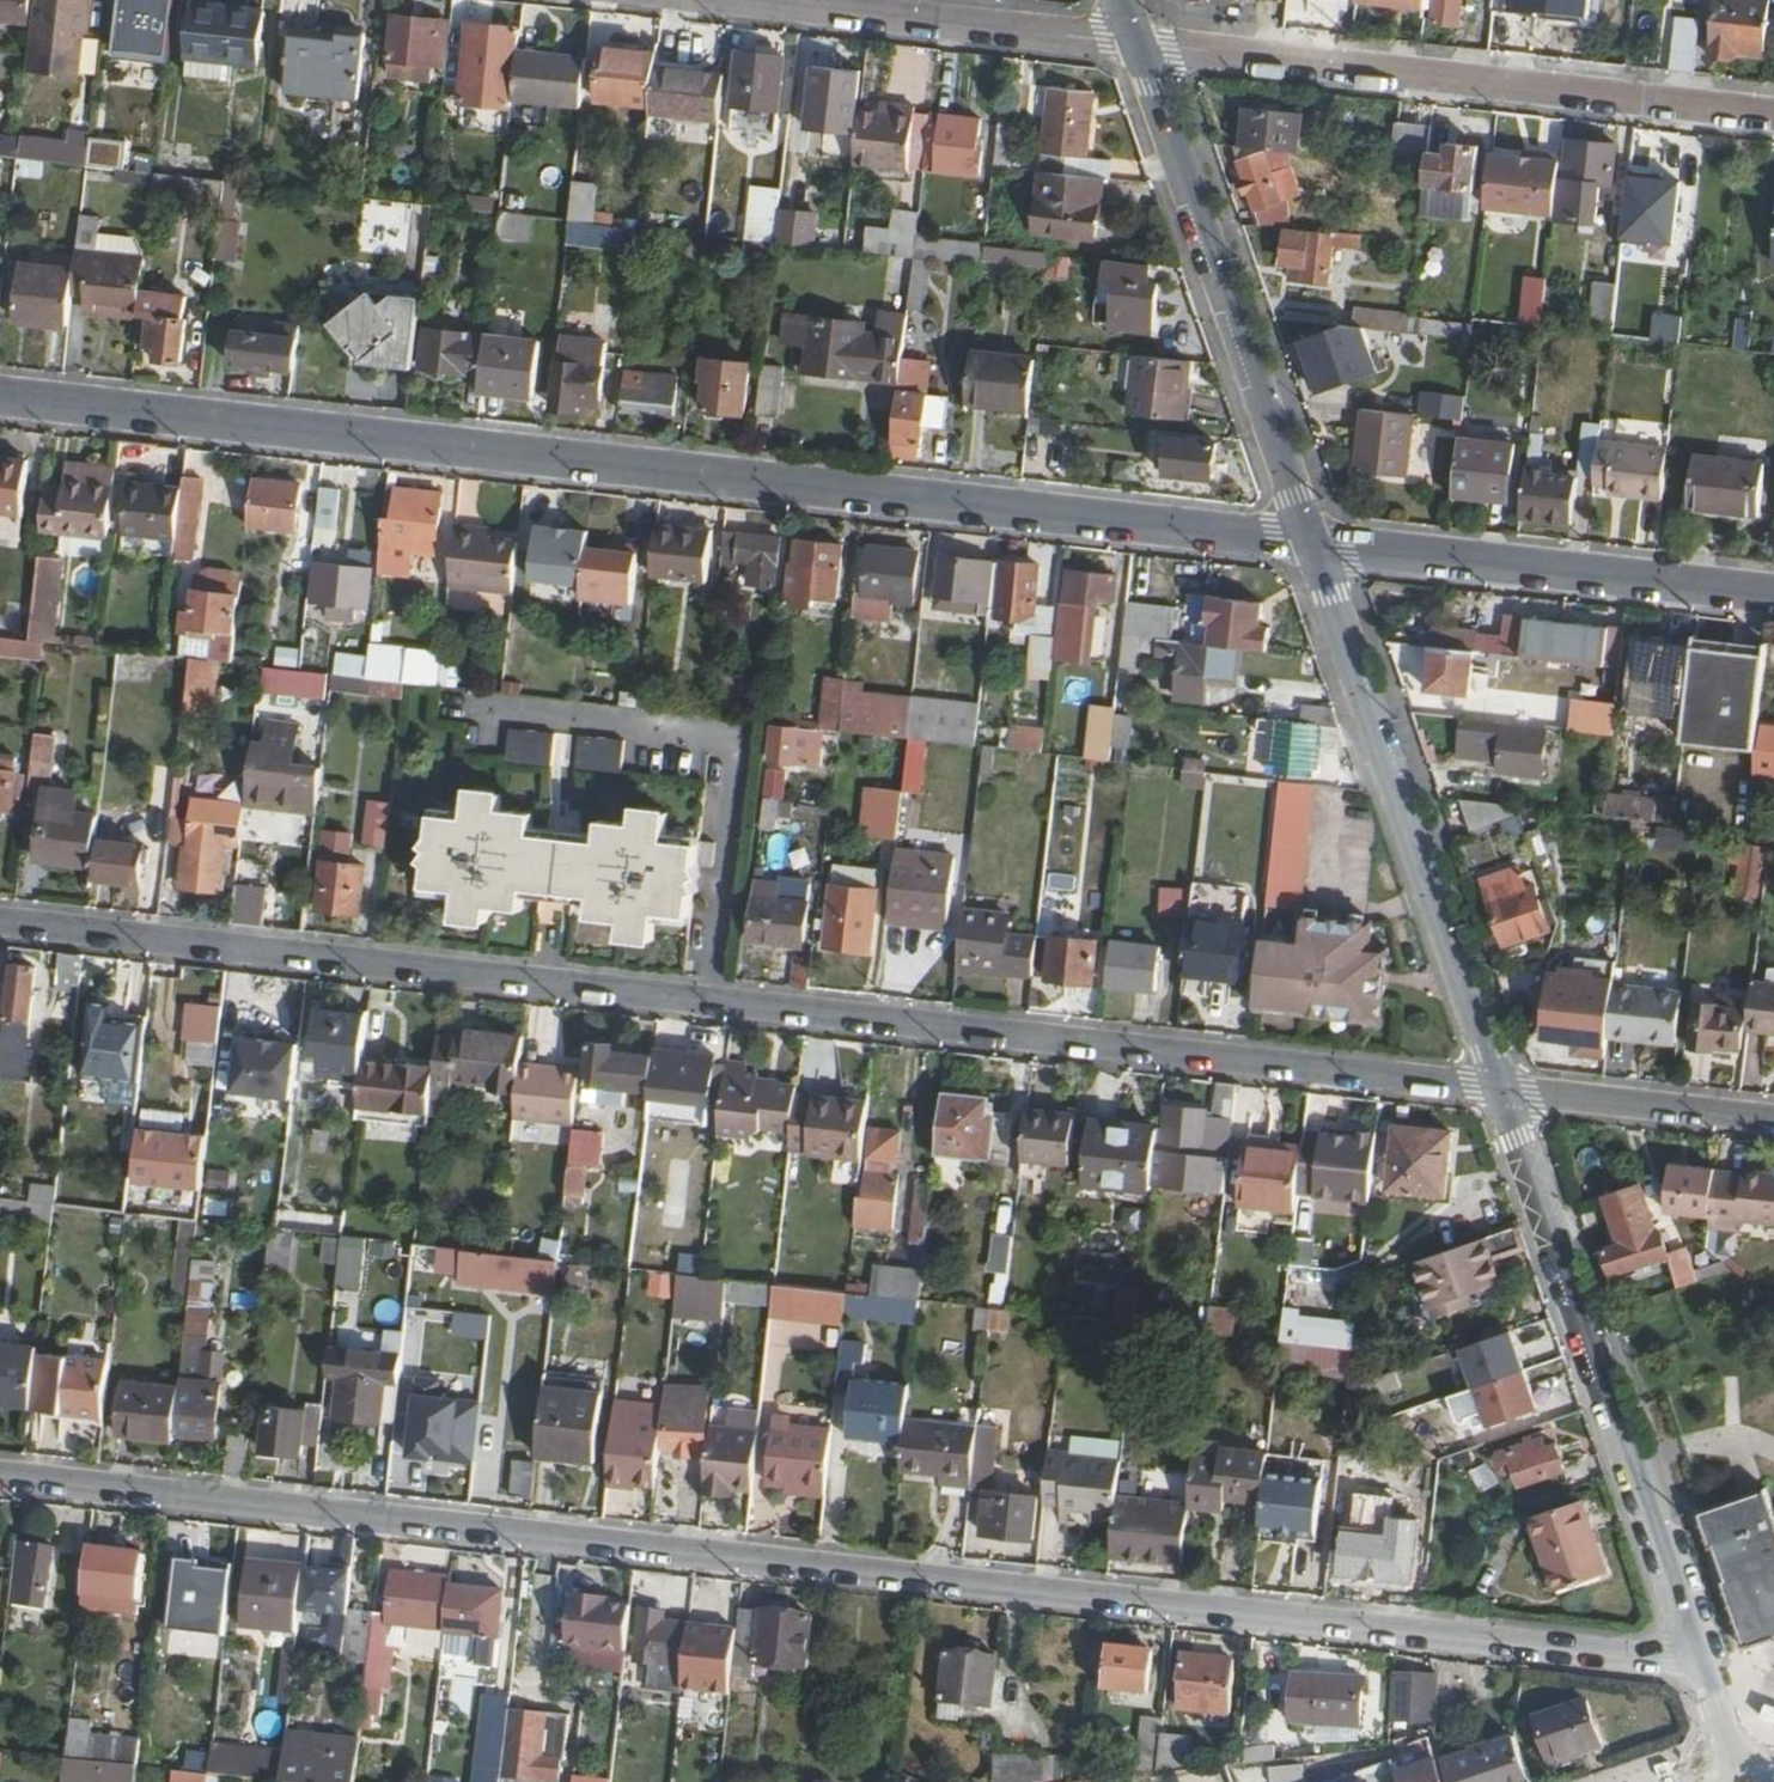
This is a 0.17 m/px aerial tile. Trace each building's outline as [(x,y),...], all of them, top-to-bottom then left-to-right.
[(24,23),(27,0),(0,0),(0,21),(24,23)] [(24,69),(69,74),(74,31),(81,32),(84,32),(88,0),(32,0),(26,52),(24,69)] [(113,55),(167,65),(180,0),(123,0),(113,55)] [(1306,5),(1339,9),(1340,0),(1306,0),(1306,5)] [(1435,23),(1459,26),(1462,0),(1437,0),(1435,23)] [(1495,10),(1538,14),(1539,12),(1587,17),(1589,0),(1496,0),(1495,10)] [(1711,57),(1736,59),(1736,53),(1737,47),(1758,50),(1762,48),(1767,0),(1717,0),(1711,57)] [(188,4),(187,16),(213,18),(215,7),(188,4)] [(187,16),(182,59),(253,66),(258,12),(215,7),(213,18),(187,16)] [(391,17),(386,57),(430,62),(434,21),(391,17)] [(466,24),(459,102),(508,107),(509,100),(514,55),(515,50),(517,29),(466,24)] [(74,31),(69,74),(76,75),(81,32),(74,31)] [(288,34),(281,95),(354,103),(362,34),(336,32),(335,39),(288,34)] [(1672,41),(1669,71),(1695,74),(1698,45),(1672,41)] [(1737,47),(1736,53),(1761,56),(1762,48),(1758,50),(1737,47)] [(600,49),(594,101),(648,108),(652,67),(653,59),(653,55),(600,49)] [(515,50),(514,55),(553,59),(554,54),(515,50)] [(736,52),(730,105),(775,110),(781,57),(736,52)] [(514,55),(509,100),(578,107),(583,58),(554,54),(553,59),(514,55)] [(653,59),(652,67),(695,71),(697,63),(653,59)] [(811,65),(806,109),(851,113),(856,70),(811,65)] [(652,67),(648,108),(647,108),(677,112),(717,117),(722,74),(695,71),(652,67)] [(1051,87),(1040,170),(1041,170),(1101,177),(1109,178),(1111,161),(1084,158),(1092,91),(1051,87)] [(875,102),(874,111),(891,112),(891,104),(875,102)] [(856,109),(850,163),(903,168),(910,106),(891,104),(891,112),(874,111),(856,109)] [(647,108),(646,120),(676,123),(677,112),(647,108)] [(1247,110),(1242,148),(1264,150),(1298,154),(1301,116),(1247,110)] [(927,112),(920,170),(975,175),(978,148),(973,147),(976,117),(927,112)] [(1398,122),(1394,163),(1426,167),(1429,152),(1431,126),(1398,122)] [(17,136),(15,154),(85,163),(88,133),(66,130),(64,141),(17,136)] [(994,137),(991,161),(1008,163),(1010,139),(994,137)] [(1571,137),(1566,178),(1613,183),(1618,143),(1571,137)] [(1426,167),(1425,182),(1473,186),(1477,146),(1447,143),(1446,154),(1429,152),(1426,167)] [(1242,148),(1233,147),(1261,224),(1290,227),(1281,200),(1296,197),(1291,173),(1277,175),(1276,168),(1270,169),(1264,150),(1242,148)] [(1523,156),(1490,153),(1485,206),(1554,213),(1561,154),(1537,151),(1536,157),(1523,156)] [(24,161),(20,195),(53,198),(57,165),(24,161)] [(152,170),(150,191),(162,192),(163,195),(219,201),(221,177),(152,170)] [(1041,170),(1035,226),(1102,235),(1104,218),(1099,218),(1100,202),(1099,202),(1101,177),(1041,170)] [(1686,243),(1687,176),(1629,175),(1628,242),(1686,243)] [(1101,177),(1099,202),(1100,202),(1099,218),(1104,218),(1109,178),(1101,177)] [(570,180),(565,217),(589,220),(590,220),(594,183),(570,180)] [(499,191),(497,209),(539,214),(541,196),(499,191)] [(363,194),(359,229),(373,230),(371,241),(388,243),(387,245),(412,247),(411,261),(409,261),(407,279),(403,279),(401,294),(418,296),(428,201),(417,200),(363,194)] [(780,244),(820,246),(821,209),(781,208),(780,244)] [(85,294),(84,302),(111,306),(110,312),(137,315),(139,297),(144,253),(139,252),(94,247),(96,229),(98,212),(80,210),(73,268),(71,292),(85,294)] [(565,217),(564,228),(588,231),(589,220),(565,217)] [(133,233),(96,229),(94,247),(139,252),(140,245),(133,233)] [(1287,231),(1284,261),(1294,263),(1307,264),(1304,281),(1329,283),(1334,246),(1359,248),(1360,234),(1334,232),(1334,236),(1287,231)] [(913,232),(910,256),(927,258),(929,236),(929,234),(913,232)] [(929,236),(927,258),(941,260),(944,238),(929,236)] [(741,237),(740,255),(770,258),(772,240),(741,237)] [(944,238),(941,260),(980,264),(980,255),(982,242),(944,238)] [(982,242),(980,255),(1043,263),(1044,251),(982,242)] [(893,254),(889,289),(906,291),(910,258),(910,256),(893,254)] [(1070,278),(1071,256),(1049,256),(1048,277),(1070,278)] [(910,258),(906,291),(904,309),(918,311),(924,260),(910,258)] [(20,262),(14,316),(67,322),(71,292),(73,268),(20,262)] [(1294,263),(1292,280),(1304,281),(1307,264),(1294,263)] [(1523,273),(1517,323),(1542,326),(1548,276),(1523,273)] [(1596,277),(1591,319),(1612,321),(1617,280),(1596,277)] [(1116,280),(1109,328),(1131,330),(1133,315),(1153,318),(1157,285),(1116,280)] [(410,366),(418,296),(401,294),(368,290),(329,321),(349,347),(354,344),(361,352),(360,360),(410,366)] [(158,317),(155,346),(178,348),(177,362),(195,363),(199,320),(183,319),(185,302),(139,297),(137,315),(158,317)] [(426,299),(424,320),(436,321),(438,300),(426,299)] [(84,302),(84,309),(110,312),(111,306),(84,302)] [(606,342),(621,344),(625,309),(609,307),(606,342)] [(1355,307),(1352,327),(1406,332),(1408,333),(1410,312),(1355,307)] [(862,323),(783,314),(780,340),(804,343),(801,373),(856,378),(862,323)] [(1739,319),(1736,346),(1749,348),(1752,321),(1739,319)] [(1293,320),(1301,342),(1344,326),(1293,320)] [(234,331),(230,362),(248,364),(247,371),(267,373),(267,366),(292,369),(297,324),(275,321),(273,336),(234,331)] [(1344,326),(1301,342),(1318,392),(1341,384),(1330,353),(1366,339),(1369,346),(1404,349),(1406,332),(1352,327),(1344,326)] [(423,328),(418,367),(479,374),(483,335),(423,328)] [(483,335),(479,374),(477,387),(507,390),(508,386),(546,390),(552,341),(483,333),(483,335)] [(557,361),(552,408),(579,411),(581,399),(614,402),(621,344),(606,342),(560,337),(557,361)] [(970,353),(964,400),(1027,407),(1032,361),(970,353)] [(1126,355),(1122,387),(1134,389),(1130,412),(1184,418),(1190,362),(1126,355)] [(693,358),(691,378),(696,378),(693,408),(740,413),(745,363),(693,358)] [(758,366),(753,413),(774,416),(779,368),(758,366)] [(898,367),(889,441),(915,444),(917,444),(923,394),(916,393),(919,369),(898,367)] [(624,371),(619,410),(670,416),(675,377),(624,371)] [(391,374),(387,409),(405,411),(409,377),(391,374)] [(508,386),(507,390),(546,394),(546,390),(508,386)] [(1421,416),(1467,418),(1468,393),(1422,392),(1421,416)] [(935,427),(947,428),(949,396),(937,396),(935,427)] [(614,402),(581,399),(581,405),(614,408),(614,402)] [(963,408),(1027,415),(1027,407),(964,400),(963,408)] [(1362,409),(1356,469),(1406,475),(1413,416),(1362,409)] [(1459,436),(1453,490),(1507,495),(1514,443),(1459,436)] [(1169,438),(1165,473),(1211,478),(1215,443),(1169,438)] [(889,441),(888,449),(915,452),(915,444),(889,441)] [(1598,442),(1593,484),(1609,486),(1614,443),(1598,442)] [(1614,443),(1609,486),(1626,488),(1625,496),(1662,499),(1668,449),(1614,443)] [(188,447),(185,476),(205,479),(208,449),(188,447)] [(1023,448),(1021,463),(1041,465),(1043,450),(1023,448)] [(1694,455),(1689,505),(1757,512),(1763,463),(1694,455)] [(21,515),(27,459),(0,456),(0,512),(21,515)] [(70,464),(68,478),(86,481),(88,466),(70,464)] [(1526,465),(1521,516),(1566,521),(1570,492),(1575,493),(1577,471),(1526,465)] [(46,486),(42,526),(110,533),(118,469),(88,466),(86,481),(68,478),(67,489),(46,486)] [(184,488),(179,539),(177,557),(198,559),(205,479),(185,476),(184,488)] [(256,477),(252,525),(296,530),(302,482),(256,477)] [(130,486),(125,533),(179,539),(184,488),(165,486),(165,490),(130,486)] [(326,486),(322,522),(343,525),(346,489),(326,486)] [(1609,486),(1608,494),(1625,496),(1626,488),(1609,486)] [(389,487),(383,549),(394,550),(396,539),(438,545),(444,494),(389,487)] [(1570,492),(1566,521),(1572,522),(1575,493),(1570,492)] [(558,526),(538,524),(532,578),(584,583),(588,546),(589,529),(570,528),(571,520),(559,519),(558,526)] [(458,522),(452,583),(515,590),(520,539),(495,537),(484,536),(485,526),(458,522)] [(659,523),(653,574),(709,580),(714,530),(659,523)] [(485,526),(484,536),(495,537),(496,527),(485,526)] [(728,530),(725,558),(754,560),(751,580),(779,583),(785,535),(728,530)] [(794,537),(787,599),(835,605),(837,595),(840,595),(846,542),(794,537)] [(605,547),(588,546),(584,583),(583,596),(634,601),(640,544),(605,540),(605,547)] [(862,545),(855,611),(890,615),(892,594),(913,597),(918,551),(862,545)] [(945,553),(941,593),(982,598),(981,610),(989,611),(995,559),(945,553)] [(38,557),(30,640),(47,642),(53,643),(62,560),(38,557)] [(995,559),(989,611),(985,653),(997,655),(1001,613),(1025,615),(1026,608),(1039,610),(1044,562),(995,557),(995,559)] [(321,564),(316,602),(372,608),(376,571),(321,564)] [(202,574),(200,589),(244,594),(246,580),(236,570),(213,567),(202,574)] [(1062,596),(1058,629),(1056,654),(1085,659),(1093,595),(1113,598),(1116,571),(1073,567),(1069,597),(1062,596)] [(188,607),(186,630),(217,633),(214,661),(237,664),(244,594),(200,589),(198,608),(188,607)] [(1212,623),(1210,644),(1238,647),(1268,650),(1271,626),(1260,626),(1263,602),(1210,596),(1206,623),(1212,623)] [(1175,605),(1128,600),(1124,635),(1172,640),(1175,605)] [(1524,620),(1521,657),(1618,669),(1622,629),(1524,620)] [(1017,623),(1015,638),(1029,640),(1031,624),(1017,623)] [(1041,626),(1037,659),(1055,661),(1056,654),(1058,629),(1041,626)] [(1440,630),(1438,648),(1464,651),(1466,633),(1440,630)] [(1694,638),(1692,647),(1765,654),(1766,647),(1694,638)] [(1177,640),(1170,703),(1201,706),(1203,678),(1234,682),(1238,647),(1210,644),(1177,640)] [(1635,643),(1629,687),(1675,692),(1679,649),(1635,643)] [(278,646),(276,664),(299,666),(300,648),(278,646)] [(1692,647),(1681,743),(1754,751),(1759,711),(1765,654),(1692,647)] [(1434,648),(1429,690),(1467,694),(1473,653),(1464,651),(1438,648),(1434,648)] [(122,650),(119,678),(149,682),(152,654),(122,650)] [(373,652),(370,680),(408,684),(434,687),(437,661),(409,657),(408,666),(389,664),(390,655),(373,652)] [(265,669),(264,695),(328,697),(329,671),(265,669)] [(452,669),(450,689),(468,691),(470,671),(452,669)] [(826,679),(820,733),(840,735),(842,735),(844,714),(847,682),(826,679)] [(1431,698),(1429,716),(1486,722),(1488,705),(1431,698)] [(911,722),(909,743),(912,743),(974,750),(979,707),(914,699),(911,722)] [(1088,763),(1114,764),(1116,706),(1091,704),(1088,763)] [(1600,706),(1597,734),(1611,735),(1613,708),(1600,706)] [(1035,711),(1031,741),(1017,739),(1016,755),(1044,759),(1049,713),(1035,711)] [(1754,751),(1752,770),(1773,772),(1773,713),(1759,711),(1754,751)] [(1657,730),(1681,731),(1681,712),(1657,712),(1657,730)] [(1304,713),(1303,730),(1346,735),(1339,716),(1304,713)] [(844,714),(842,735),(909,743),(911,722),(844,714)] [(1118,714),(1116,748),(1132,749),(1134,715),(1118,714)] [(253,778),(251,800),(321,808),(325,768),(296,766),(301,726),(260,722),(253,778)] [(1461,722),(1457,760),(1497,764),(1496,775),(1538,780),(1544,730),(1502,725),(1501,728),(1461,722)] [(1274,727),(1270,777),(1315,782),(1317,752),(1353,755),(1346,735),(1303,730),(1274,727)] [(779,728),(776,757),(799,760),(802,731),(779,728)] [(38,731),(33,786),(52,788),(57,734),(38,731)] [(513,733),(510,763),(554,768),(557,738),(513,733)] [(582,740),(578,772),(625,777),(628,746),(582,740)] [(12,809),(14,790),(18,790),(20,771),(0,769),(0,808),(12,809)] [(787,773),(772,771),(769,801),(784,802),(787,773)] [(203,778),(180,776),(176,816),(198,818),(195,849),(193,848),(188,887),(226,890),(231,852),(245,854),(250,809),(251,800),(253,778),(203,772),(203,778)] [(1187,775),(1184,791),(1206,794),(1208,778),(1187,775)] [(1280,786),(1268,910),(1300,913),(1312,789),(1280,786)] [(51,789),(44,859),(100,864),(104,830),(105,815),(86,813),(89,793),(51,789)] [(431,848),(423,858),(429,863),(426,886),(460,889),(457,917),(466,918),(466,922),(483,924),(484,920),(493,921),(495,906),(526,910),(528,896),(594,903),(592,917),(623,921),(622,936),(631,937),(631,941),(648,943),(649,939),(658,940),(661,912),(692,916),(698,864),(715,866),(717,842),(701,840),(701,843),(670,839),(673,815),(662,814),(663,810),(646,809),(645,813),(636,811),(634,828),(602,824),(601,838),(535,831),(536,817),(505,813),(506,797),(498,796),(498,792),(481,790),(481,794),(470,793),(468,816),(434,812),(431,833),(426,843),(431,848)] [(875,791),(870,838),(901,842),(906,794),(875,791)] [(1603,797),(1601,818),(1631,822),(1672,827),(1675,805),(1603,797)] [(250,809),(320,818),(321,808),(251,800),(250,809)] [(378,800),(373,848),(391,850),(396,802),(378,800)] [(784,802),(769,801),(766,831),(781,832),(784,802)] [(1457,803),(1467,833),(1515,818),(1512,809),(1457,803)] [(104,830),(100,864),(99,876),(143,881),(148,836),(104,830)] [(822,859),(823,838),(802,837),(801,858),(822,859)] [(1739,868),(1738,883),(1757,886),(1761,852),(1730,847),(1728,867),(1739,868)] [(900,850),(893,920),(913,922),(914,912),(955,917),(962,857),(900,850)] [(1480,871),(1504,945),(1548,930),(1524,857),(1480,871)] [(330,862),(324,908),(366,912),(370,866),(330,862)] [(763,878),(756,938),(811,944),(815,900),(784,897),(785,881),(763,878)] [(1757,886),(1738,883),(1736,899),(1756,901),(1757,886)] [(242,884),(238,923),(261,926),(265,886),(242,884)] [(835,886),(828,948),(875,953),(881,892),(835,886)] [(1160,916),(1188,918),(1189,889),(1161,887),(1160,916)] [(974,906),(966,973),(1010,977),(1011,973),(1038,976),(1041,936),(1007,933),(1010,913),(983,909),(984,907),(974,906)] [(914,912),(913,922),(954,927),(955,917),(914,912)] [(1303,916),(1303,922),(1326,924),(1327,918),(1303,916)] [(1265,942),(1260,1002),(1303,1006),(1302,1013),(1376,1020),(1378,996),(1386,997),(1388,973),(1380,972),(1383,948),(1372,947),(1373,929),(1350,927),(1351,921),(1327,918),(1326,924),(1303,922),(1301,940),(1295,940),(1295,945),(1265,942)] [(1193,921),(1186,984),(1210,986),(1212,974),(1242,977),(1248,927),(1193,921)] [(1351,921),(1350,927),(1373,929),(1374,923),(1351,921)] [(1058,934),(1052,979),(1097,984),(1101,939),(1058,934)] [(1266,936),(1265,942),(1295,945),(1295,940),(1266,936)] [(1117,940),(1112,984),(1164,989),(1169,946),(1117,940)] [(1383,948),(1380,972),(1388,973),(1391,949),(1383,948)] [(60,953),(57,990),(80,993),(84,955),(60,953)] [(1773,982),(1773,964),(1765,963),(1763,981),(1773,982)] [(16,966),(7,1047),(22,1049),(21,1059),(31,1060),(33,1036),(28,1035),(37,968),(16,966)] [(1547,977),(1540,1033),(1552,1041),(1583,1045),(1582,1054),(1601,1056),(1606,1018),(1594,1017),(1598,983),(1593,982),(1595,967),(1587,966),(1585,982),(1547,977)] [(1598,983),(1594,1017),(1606,1018),(1610,984),(1612,969),(1595,967),(1593,982),(1598,983)] [(1212,974),(1210,986),(1240,989),(1242,977),(1212,974)] [(1747,1023),(1773,1026),(1773,982),(1763,981),(1751,979),(1747,1023)] [(1611,986),(1606,1036),(1674,1043),(1680,994),(1611,986)] [(1694,1001),(1688,1047),(1714,1050),(1714,1045),(1737,1048),(1742,1011),(1741,1011),(1742,994),(1717,992),(1716,1004),(1694,1001)] [(1378,996),(1376,1020),(1383,1021),(1386,997),(1378,996)] [(144,1085),(150,1027),(127,1024),(127,1027),(114,1026),(114,1023),(116,1005),(94,1002),(86,1078),(144,1085)] [(1260,1002),(1259,1009),(1302,1013),(1303,1006),(1260,1002)] [(221,1045),(225,1008),(191,1004),(186,1041),(221,1045)] [(324,1054),(323,1060),(365,1065),(366,1060),(371,1011),(329,1007),(327,1021),(324,1054)] [(324,1054),(327,1021),(319,1020),(315,1053),(324,1054)] [(1773,1032),(1773,1026),(1747,1023),(1746,1029),(1773,1032)] [(442,1040),(438,1068),(436,1090),(454,1092),(455,1081),(519,1088),(522,1065),(524,1038),(461,1030),(460,1042),(442,1040)] [(235,1092),(295,1099),(300,1050),(284,1048),(284,1043),(241,1038),(235,1092)] [(591,1042),(586,1083),(604,1085),(602,1106),(624,1108),(630,1047),(591,1042)] [(658,1051),(653,1096),(711,1103),(712,1095),(724,1096),(727,1071),(714,1070),(716,1058),(658,1051)] [(365,1065),(360,1107),(433,1115),(436,1090),(438,1068),(366,1060),(365,1065)] [(728,1061),(727,1071),(746,1073),(747,1064),(728,1061)] [(519,1088),(516,1117),(576,1124),(580,1079),(555,1076),(555,1069),(522,1065),(519,1088)] [(555,1069),(555,1076),(580,1079),(581,1072),(555,1069)] [(724,1096),(720,1133),(718,1147),(743,1150),(745,1136),(756,1137),(764,1132),(764,1129),(794,1133),(797,1098),(798,1089),(758,1085),(759,1075),(746,1073),(727,1071),(724,1096)] [(586,1083),(584,1104),(602,1106),(604,1085),(586,1083)] [(1160,1129),(1155,1171),(1203,1177),(1204,1169),(1228,1171),(1238,1086),(1220,1084),(1215,1119),(1210,1118),(1210,1111),(1163,1106),(1160,1129)] [(946,1095),(940,1154),(985,1159),(985,1157),(990,1118),(991,1100),(946,1095)] [(797,1098),(794,1133),(791,1151),(812,1153),(818,1100),(797,1098)] [(818,1100),(812,1153),(865,1160),(871,1106),(818,1100)] [(1030,1112),(1024,1163),(1072,1168),(1078,1117),(1030,1112)] [(188,1130),(189,1122),(146,1117),(144,1137),(187,1142),(188,1130)] [(990,1118),(985,1157),(993,1158),(997,1120),(990,1118)] [(1096,1121),(1088,1179),(1154,1187),(1155,1171),(1160,1129),(1096,1121)] [(1273,1126),(1251,1124),(1246,1171),(1301,1178),(1306,1133),(1306,1131),(1281,1128),(1281,1132),(1272,1131),(1273,1126)] [(575,1127),(563,1206),(585,1210),(592,1166),(600,1167),(605,1132),(575,1127)] [(144,1137),(138,1182),(205,1189),(211,1133),(188,1130),(187,1142),(144,1137)] [(1396,1168),(1393,1193),(1448,1201),(1456,1140),(1402,1131),(1400,1138),(1378,1135),(1375,1165),(1396,1168)] [(1322,1135),(1316,1196),(1371,1202),(1375,1165),(1378,1135),(1358,1132),(1357,1139),(1322,1135)] [(1301,1178),(1299,1194),(1316,1196),(1322,1135),(1306,1133),(1301,1178)] [(861,1193),(858,1225),(893,1229),(899,1180),(892,1179),(893,1166),(897,1167),(901,1138),(871,1134),(868,1176),(866,1194),(861,1193)] [(1716,1171),(1671,1166),(1666,1213),(1711,1218),(1712,1201),(1715,1175),(1716,1171)] [(1203,1177),(1201,1188),(1226,1191),(1228,1173),(1228,1171),(1204,1169),(1203,1177)] [(1715,1175),(1710,1229),(1740,1232),(1742,1221),(1773,1225),(1773,1176),(1745,1173),(1745,1178),(1715,1175)] [(928,1240),(934,1184),(919,1182),(911,1245),(922,1246),(923,1240),(928,1240)] [(30,1201),(54,1204),(56,1186),(32,1183),(30,1201)] [(1604,1200),(1620,1247),(1605,1252),(1613,1276),(1669,1258),(1661,1235),(1660,1233),(1655,1235),(1640,1189),(1604,1200)] [(186,1218),(180,1274),(195,1276),(201,1220),(186,1218)] [(1208,1218),(1206,1238),(1221,1240),(1223,1220),(1208,1218)] [(1416,1265),(1437,1323),(1477,1308),(1472,1297),(1501,1286),(1493,1264),(1527,1252),(1520,1229),(1416,1265)] [(127,1231),(121,1289),(142,1292),(150,1234),(127,1231)] [(409,1232),(407,1249),(406,1255),(417,1256),(419,1243),(420,1233),(409,1232)] [(1016,1237),(996,1235),(992,1271),(1001,1273),(1011,1274),(1013,1252),(1016,1237)] [(346,1236),(340,1285),(364,1287),(370,1239),(346,1236)] [(1298,1237),(1297,1263),(1313,1264),(1314,1238),(1298,1237)] [(444,1246),(442,1259),(456,1261),(458,1248),(444,1246)] [(458,1248),(456,1261),(464,1261),(466,1249),(458,1248)] [(464,1261),(461,1282),(557,1294),(561,1259),(501,1253),(466,1249),(464,1261)] [(1691,1251),(1670,1257),(1682,1289),(1701,1282),(1691,1251)] [(881,1296),(884,1266),(877,1265),(874,1295),(881,1296)] [(884,1266),(881,1296),(885,1296),(923,1301),(926,1271),(884,1266)] [(673,1298),(676,1274),(651,1271),(648,1295),(673,1298)] [(1011,1274),(1001,1273),(1000,1284),(1010,1285),(1011,1277),(1011,1274)] [(710,1276),(708,1297),(727,1299),(730,1279),(710,1276)] [(730,1279),(727,1299),(775,1304),(777,1284),(730,1279)] [(194,1284),(188,1334),(211,1336),(217,1287),(194,1284)] [(774,1313),(798,1316),(801,1287),(777,1284),(775,1304),(774,1313)] [(798,1316),(847,1322),(848,1315),(850,1292),(801,1287),(798,1316)] [(1125,1287),(1120,1323),(1137,1325),(1138,1318),(1141,1288),(1125,1287)] [(1141,1288),(1138,1318),(1163,1321),(1166,1291),(1141,1288)] [(850,1292),(848,1315),(920,1323),(923,1301),(885,1296),(881,1296),(874,1295),(850,1292)] [(1213,1307),(1211,1333),(1235,1336),(1237,1309),(1213,1307)] [(1006,1334),(1010,1313),(979,1308),(976,1330),(1006,1334)] [(1283,1341),(1355,1350),(1358,1324),(1303,1319),(1304,1313),(1287,1311),(1283,1341)] [(1138,1318),(1137,1325),(1162,1328),(1163,1321),(1138,1318)] [(181,1391),(176,1435),(218,1440),(224,1384),(205,1381),(208,1355),(211,1336),(188,1334),(181,1391)] [(52,1355),(46,1413),(65,1415),(66,1412),(79,1414),(79,1418),(106,1420),(113,1362),(115,1345),(73,1340),(71,1357),(52,1355)] [(1355,1350),(1283,1341),(1280,1367),(1352,1375),(1355,1350)] [(345,1371),(340,1416),(385,1421),(390,1383),(403,1385),(407,1351),(334,1342),(330,1368),(345,1371)] [(21,1402),(21,1397),(36,1398),(40,1353),(41,1350),(0,1345),(0,1399),(21,1402)] [(411,1350),(408,1372),(425,1374),(427,1352),(411,1350)] [(40,1353),(36,1398),(35,1403),(34,1412),(46,1413),(52,1355),(40,1353)] [(855,1396),(851,1439),(907,1445),(909,1424),(913,1386),(857,1380),(859,1363),(854,1362),(855,1355),(844,1354),(839,1395),(855,1396)] [(205,1381),(224,1384),(228,1357),(208,1355),(205,1381)] [(1448,1373),(1469,1435),(1518,1418),(1497,1356),(1448,1373)] [(1398,1372),(1352,1388),(1369,1401),(1405,1389),(1398,1372)] [(548,1379),(539,1459),(598,1466),(606,1386),(548,1379)] [(125,1385),(120,1435),(176,1441),(176,1435),(181,1391),(125,1385)] [(670,1407),(667,1450),(708,1453),(711,1392),(669,1389),(667,1405),(668,1405),(667,1406),(670,1407)] [(437,1395),(431,1450),(438,1451),(437,1456),(457,1458),(457,1453),(486,1456),(491,1412),(479,1410),(480,1400),(437,1395)] [(667,1406),(668,1405),(667,1405),(618,1400),(608,1486),(626,1488),(627,1485),(638,1486),(658,1488),(667,1406)] [(269,1409),(265,1452),(302,1457),(307,1414),(269,1409)] [(907,1445),(904,1468),(946,1472),(955,1474),(953,1486),(973,1489),(982,1413),(962,1411),(960,1431),(909,1424),(907,1445)] [(804,1494),(828,1497),(835,1434),(792,1429),(793,1421),(778,1418),(771,1484),(805,1488),(804,1494)] [(1054,1418),(1044,1506),(1061,1508),(1070,1509),(1092,1512),(1091,1525),(1113,1528),(1116,1501),(1120,1467),(1067,1460),(1072,1420),(1054,1418)] [(713,1429),(705,1496),(725,1498),(726,1491),(735,1491),(754,1493),(761,1434),(713,1429)] [(1498,1457),(1502,1469),(1508,1471),(1517,1467),(1522,1482),(1565,1466),(1557,1441),(1546,1444),(1543,1436),(1501,1451),(1498,1457)] [(1197,1458),(1194,1487),(1191,1508),(1227,1512),(1229,1499),(1265,1503),(1267,1489),(1268,1473),(1270,1458),(1213,1451),(1212,1459),(1197,1458)] [(1343,1453),(1338,1496),(1349,1498),(1354,1455),(1343,1453)] [(517,1464),(514,1497),(535,1500),(539,1466),(517,1464)] [(1126,1469),(1124,1487),(1135,1488),(1137,1471),(1126,1469)] [(946,1472),(944,1484),(953,1486),(955,1474),(946,1472)] [(1326,1479),(1268,1473),(1267,1489),(1265,1503),(1262,1529),(1281,1531),(1281,1539),(1299,1541),(1300,1533),(1319,1536),(1326,1479)] [(1113,1528),(1109,1561),(1184,1570),(1191,1508),(1194,1487),(1161,1483),(1158,1506),(1116,1501),(1113,1528)] [(1745,1648),(1773,1638),(1773,1507),(1767,1487),(1698,1511),(1718,1568),(1745,1648)] [(726,1491),(725,1498),(734,1499),(735,1491),(726,1491)] [(986,1493),(982,1535),(1033,1540),(1038,1498),(986,1493)] [(1533,1519),(1559,1591),(1607,1573),(1581,1501),(1533,1519)] [(1061,1508),(1059,1524),(1068,1525),(1070,1509),(1061,1508)] [(1346,1531),(1341,1574),(1412,1582),(1419,1521),(1394,1518),(1392,1537),(1346,1531)] [(307,1572),(302,1623),(300,1634),(300,1635),(318,1637),(317,1644),(345,1647),(372,1650),(376,1615),(376,1614),(350,1611),(358,1539),(344,1538),(340,1572),(308,1568),(307,1572)] [(15,1543),(9,1605),(47,1609),(54,1548),(15,1543)] [(90,1548),(85,1594),(140,1600),(146,1554),(90,1548)] [(172,1557),(167,1603),(194,1606),(194,1600),(219,1602),(224,1563),(172,1557)] [(250,1566),(243,1627),(271,1630),(272,1619),(302,1623),(307,1572),(250,1566)] [(372,1650),(368,1687),(383,1688),(391,1689),(396,1647),(405,1649),(408,1625),(447,1630),(452,1587),(452,1582),(396,1575),(391,1617),(376,1615),(372,1650)] [(452,1587),(447,1630),(446,1634),(502,1640),(507,1593),(452,1587)] [(572,1595),(569,1669),(631,1671),(634,1598),(572,1595)] [(743,1611),(735,1688),(742,1689),(743,1678),(752,1678),(754,1664),(806,1669),(812,1619),(743,1611)] [(643,1612),(638,1662),(666,1665),(664,1689),(675,1691),(678,1667),(685,1667),(689,1626),(665,1623),(666,1614),(643,1612)] [(272,1619),(271,1630),(300,1634),(302,1623),(272,1619)] [(731,1695),(739,1630),(690,1624),(683,1689),(731,1695)] [(345,1647),(335,1739),(361,1742),(364,1717),(368,1687),(372,1650),(345,1647)] [(1109,1648),(1104,1688),(1150,1693),(1153,1653),(1109,1648)] [(426,1652),(424,1669),(442,1671),(444,1654),(426,1652)] [(949,1655),(944,1699),(994,1705),(999,1661),(949,1655)] [(1183,1655),(1177,1709),(1225,1714),(1230,1661),(1183,1655)] [(1294,1670),(1289,1719),(1358,1725),(1362,1677),(1294,1670)] [(1388,1674),(1386,1719),(1430,1721),(1432,1676),(1388,1674)] [(368,1687),(364,1717),(379,1718),(383,1688),(368,1687)] [(283,1781),(287,1781),(357,1781),(361,1742),(335,1739),(306,1735),(309,1699),(293,1697),(286,1754),(283,1781)] [(490,1698),(483,1770),(504,1773),(509,1733),(512,1700),(490,1698)] [(1535,1719),(1551,1765),(1600,1749),(1585,1703),(1535,1719)] [(1143,1721),(1137,1774),(1156,1772),(1160,1744),(1162,1724),(1143,1721)] [(509,1733),(504,1773),(504,1775),(560,1781),(563,1760),(544,1757),(547,1737),(509,1733)] [(1441,1760),(1449,1781),(1529,1781),(1513,1735),(1488,1745),(1486,1740),(1467,1746),(1469,1751),(1441,1760)] [(1208,1737),(1205,1762),(1221,1760),(1223,1736),(1208,1737)] [(69,1738),(67,1757),(86,1759),(88,1741),(69,1738)] [(88,1741),(86,1759),(137,1765),(140,1746),(88,1741)] [(1428,1743),(1395,1754),(1396,1759),(1430,1748),(1428,1743)] [(1160,1744),(1156,1772),(1165,1771),(1189,1768),(1192,1747),(1160,1744)] [(214,1745),(211,1773),(283,1781),(286,1754),(214,1745)] [(1401,1781),(1442,1781),(1430,1748),(1396,1759),(1394,1761),(1401,1781)] [(1600,1749),(1551,1765),(1553,1770),(1602,1754),(1600,1749)] [(64,1781),(65,1781),(136,1781),(137,1765),(86,1759),(67,1757),(64,1781)] [(994,1781),(1047,1781),(1050,1764),(997,1759),(994,1781)] [(1394,1761),(1333,1781),(1401,1781),(1394,1761)] [(173,1781),(210,1781),(211,1773),(174,1769),(173,1781)] [(481,1781),(503,1781),(504,1775),(504,1773),(483,1770),(481,1781)]
